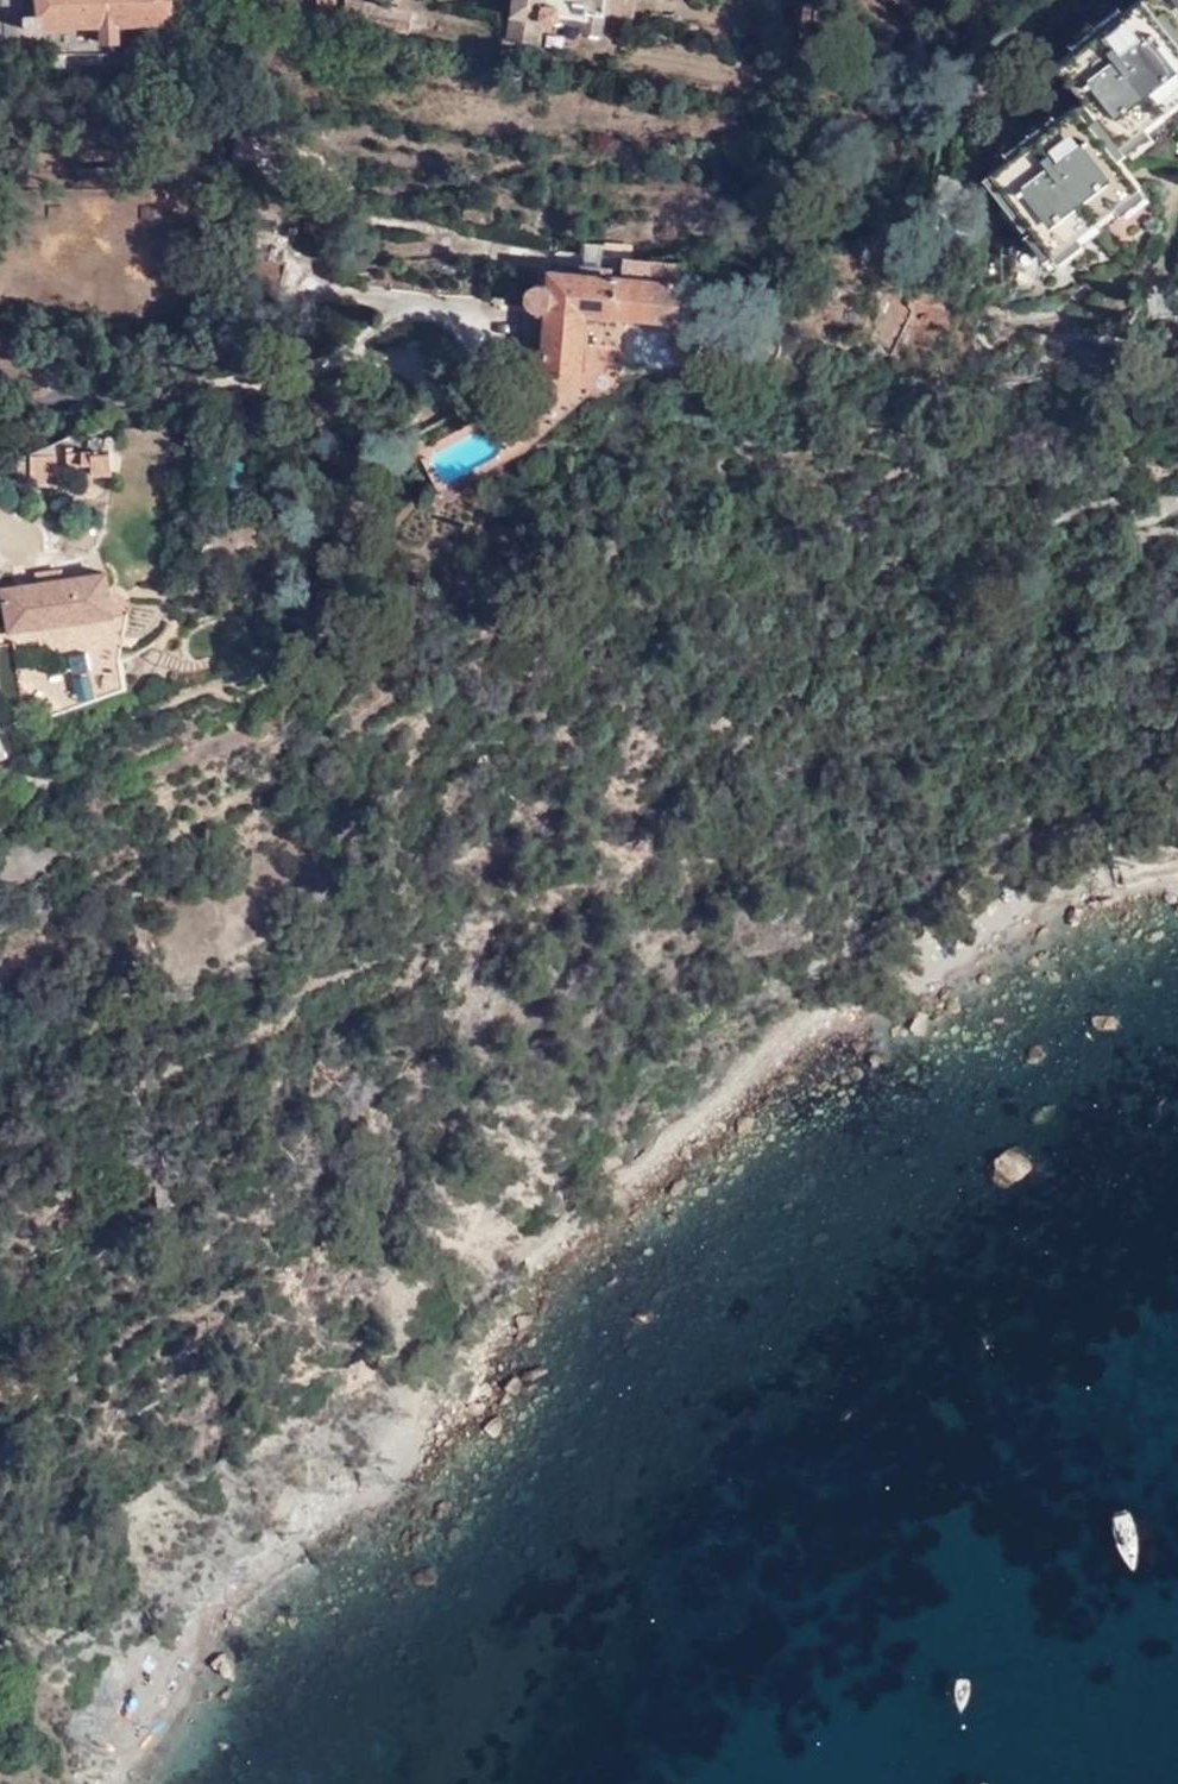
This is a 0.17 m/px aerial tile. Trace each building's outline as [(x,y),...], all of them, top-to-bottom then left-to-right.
[(118,52),(143,33),(170,27),(169,0),(1,0),(1,2),(1,41),(1,53),(46,52),(48,52),(61,52),(118,52)] [(341,16),(420,31),(422,21),(413,19),(414,8),(377,0),(344,0),(341,16)] [(507,35),(542,40),(544,27),(556,28),(558,14),(581,17),(580,27),(598,30),(600,11),(617,14),(619,0),(512,0),(507,35)] [(1099,27),(1045,68),(1070,103),(1037,129),(974,178),(1013,230),(1021,224),(1044,254),(1131,188),(1113,162),(1109,155),(1114,151),(1111,145),(1151,115),(1177,94),(1177,55),(1173,49),(1177,44),(1177,42),(1176,40),(1177,39),(1177,0),(1135,0),(1099,27)] [(46,66),(61,65),(61,52),(48,52),(46,52),(46,66)] [(291,277),(258,259),(242,291),(277,309),(291,277)] [(587,377),(593,316),(680,324),(684,278),(542,272),(541,278),(534,286),(531,296),(534,304),(540,310),(538,334),(551,336),(548,373),(587,377)] [(71,453),(69,455),(70,466),(90,466),(93,468),(93,476),(112,475),(112,456),(93,456),(93,453),(71,453)] [(55,456),(31,455),(31,482),(55,483),(55,456)] [(106,574),(3,588),(9,629),(113,614),(106,574)] [(78,697),(127,687),(120,651),(79,659),(80,663),(59,667),(54,642),(30,646),(42,710),(79,703),(78,697)]
